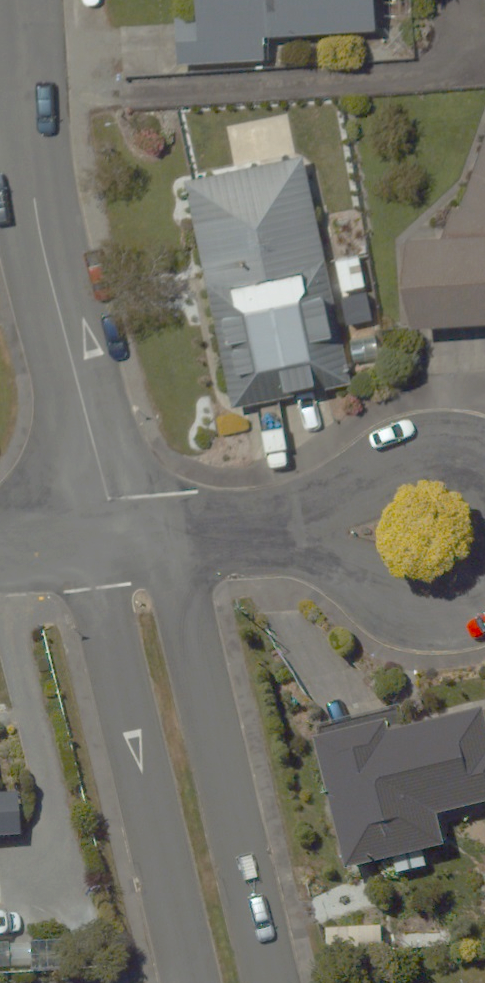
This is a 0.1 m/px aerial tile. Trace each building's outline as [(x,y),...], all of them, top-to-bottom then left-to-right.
[(193,3),(167,6),(173,66),(257,58),(255,37),(375,26),(374,16),(408,13),(407,0),(193,0),(193,3)] [(393,263),(403,263),(404,307),(484,301),(484,116),(442,216),(392,217),(393,263)] [(307,144),(178,170),(227,405),(356,379),(307,144)] [(314,723),(341,864),(387,855),(390,870),(435,861),(429,831),(454,826),(449,802),(484,796),(484,709),(481,690),(314,723)] [(18,830),(16,784),(0,784),(0,831),(18,830)] [(472,982),(484,982),(484,965),(472,982)]
